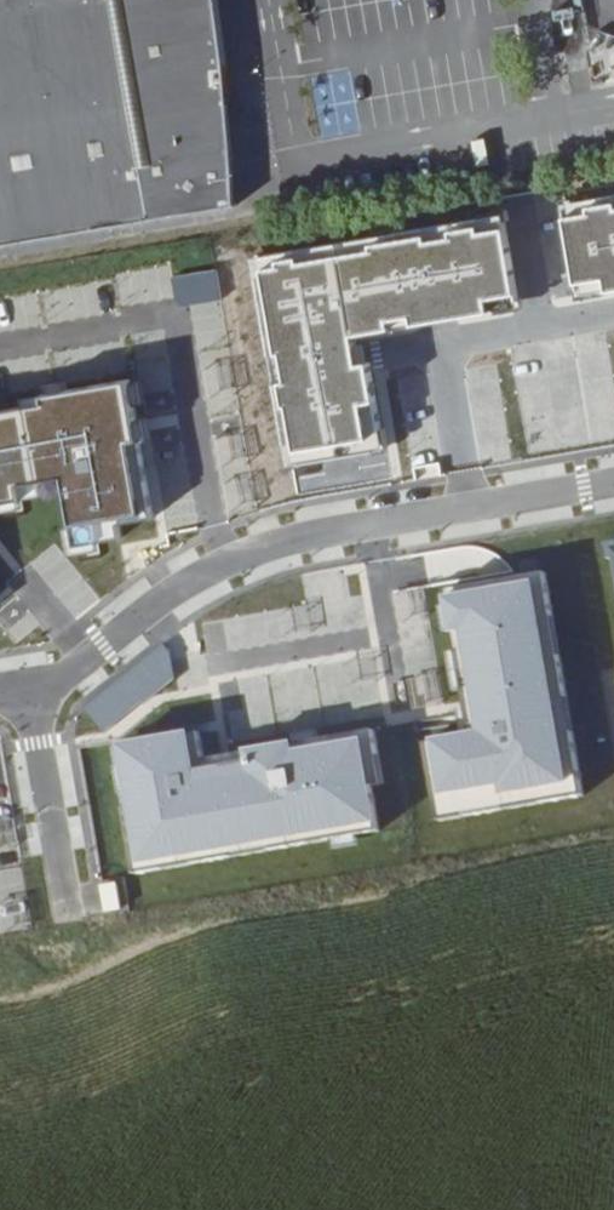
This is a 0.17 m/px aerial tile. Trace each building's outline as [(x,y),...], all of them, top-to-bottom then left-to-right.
[(236,221),(224,51),(218,0),(0,0),(0,264),(236,221)]
